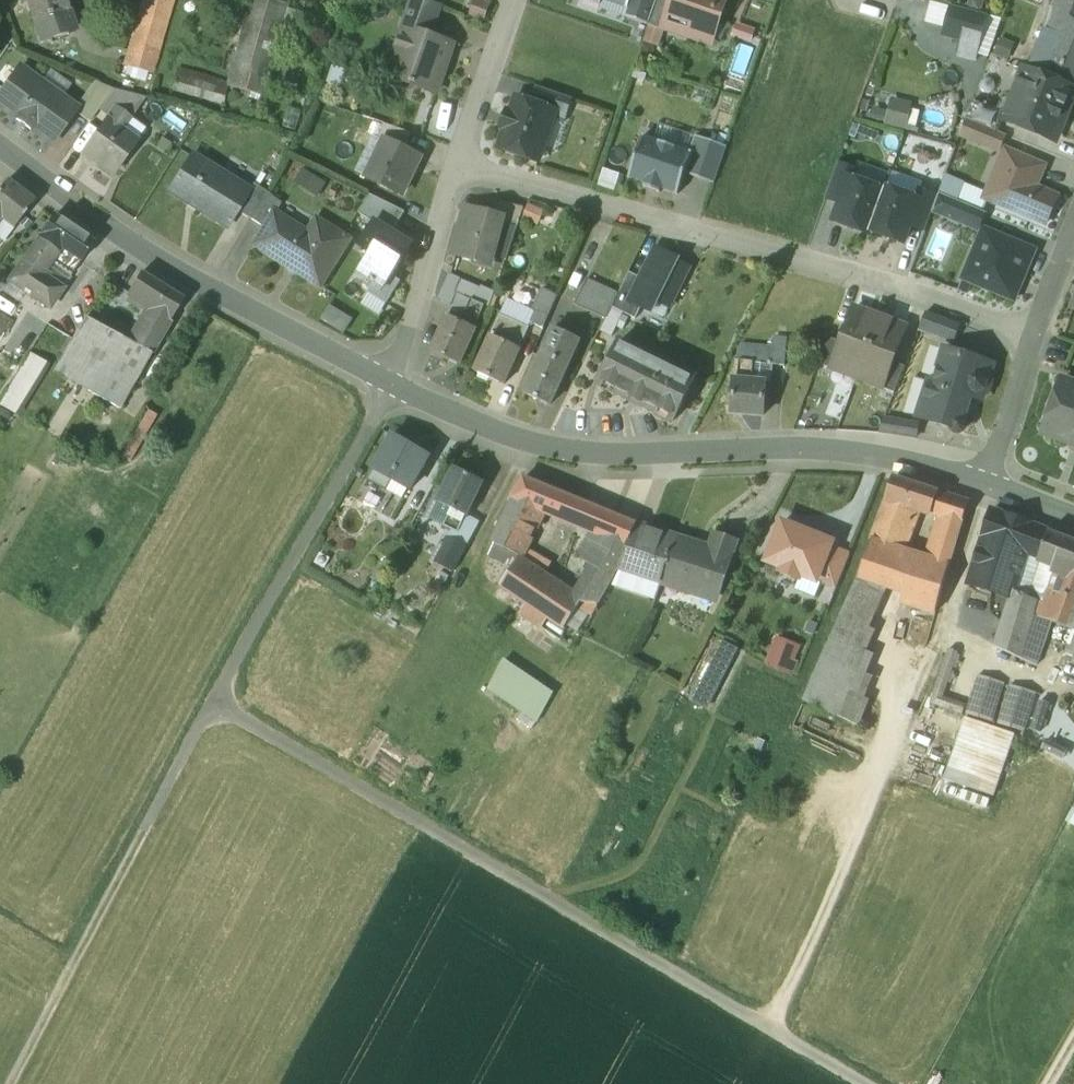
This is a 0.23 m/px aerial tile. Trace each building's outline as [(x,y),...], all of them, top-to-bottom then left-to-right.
[(33,21),(36,20),(68,9),(65,0),(27,0),(33,21)] [(124,66),(151,74),(172,0),(143,0),(124,66)] [(228,83),(228,85),(262,96),(289,0),(254,0),(228,83)] [(421,0),(413,0),(403,28),(407,30),(408,29),(430,36),(440,7),(421,0)] [(628,8),(625,17),(648,25),(657,0),(631,0),(628,8)] [(648,25),(665,31),(668,23),(665,22),(672,0),(657,0),(648,25)] [(665,22),(668,23),(670,14),(692,22),(689,30),(713,38),(726,0),(672,0),(665,22)] [(928,16),(943,19),(948,0),(931,0),(928,16)] [(1052,6),(1056,8),(1073,15),(1073,0),(1055,0),(1052,6)] [(1002,19),(952,6),(944,35),(963,40),(959,55),(976,59),(979,48),(990,51),(1002,19)] [(1056,8),(1050,32),(1057,35),(1040,75),(1073,89),(1073,15),(1056,8)] [(68,9),(36,20),(42,39),(75,28),(68,9)] [(643,42),(660,47),(665,31),(648,25),(643,42)] [(430,36),(408,29),(407,30),(398,58),(405,60),(398,81),(436,94),(453,44),(430,36)] [(77,108),(20,66),(16,72),(25,79),(2,109),(50,145),(77,108)] [(1023,68),(1002,120),(1050,140),(1064,108),(1068,109),(1073,94),(1073,89),(1040,75),(1023,68)] [(228,83),(179,69),(173,89),(223,103),(228,85),(228,83)] [(0,94),(0,107),(2,109),(25,79),(16,72),(0,94)] [(572,98),(537,86),(531,103),(555,111),(552,118),(564,122),(572,98)] [(105,100),(99,109),(110,116),(116,109),(119,111),(131,94),(113,90),(105,100)] [(105,100),(93,91),(81,107),(82,108),(78,114),(90,122),(99,109),(105,100)] [(912,101),(890,96),(884,126),(906,130),(912,101)] [(531,103),(518,98),(512,114),(508,112),(503,128),(507,129),(501,148),(538,161),(552,118),(555,111),(531,103)] [(1000,111),(973,100),(966,118),(978,123),(992,129),(1000,111)] [(119,111),(116,109),(110,116),(84,153),(113,174),(136,141),(122,131),(130,120),(119,111)] [(412,133),(384,123),(378,138),(384,141),(385,140),(404,149),(412,133)] [(992,129),(978,123),(972,139),(998,150),(1004,134),(992,129)] [(726,147),(697,137),(691,154),(685,173),(714,183),(726,147)] [(691,154),(643,139),(630,178),(645,183),(644,187),(661,193),(662,189),(678,194),(685,173),(691,154)] [(404,149),(385,140),(384,141),(367,177),(402,194),(420,157),(404,149)] [(1042,165),(1005,150),(985,198),(1045,223),(1057,196),(1034,186),(1042,165)] [(245,194),(218,178),(221,173),(192,154),(169,191),(227,226),(238,209),(246,195),(245,194)] [(838,162),(825,199),(840,204),(849,177),(851,178),(855,168),(838,162)] [(321,190),(328,177),(304,164),(297,177),(321,190)] [(947,170),(941,187),(966,196),(972,179),(947,170)] [(851,178),(849,177),(840,204),(834,220),(836,221),(837,218),(848,222),(847,225),(869,233),(870,230),(869,230),(884,189),(883,189),(851,178)] [(5,180),(0,188),(0,217),(14,227),(33,200),(5,180)] [(253,183),(245,194),(246,195),(238,209),(250,218),(267,192),(253,183)] [(884,189),(869,230),(870,230),(890,237),(891,234),(902,238),(901,242),(903,242),(909,226),(919,199),(918,198),(884,186),(883,189),(884,189)] [(938,194),(921,188),(918,198),(919,199),(909,226),(924,231),(938,194)] [(283,203),(267,192),(250,218),(265,228),(275,212),(277,213),(283,203)] [(375,224),(394,234),(406,212),(371,194),(359,214),(375,224)] [(987,213),(941,195),(934,211),(980,230),(987,213)] [(524,209),(497,199),(492,213),(503,216),(502,221),(518,227),(524,209)] [(492,213),(466,206),(453,254),(490,264),(502,221),(503,216),(492,213)] [(277,213),(275,212),(265,228),(255,244),(321,285),(349,239),(326,225),(317,238),(307,232),(277,213)] [(0,217),(0,237),(4,240),(14,227),(0,217)] [(91,243),(53,217),(23,261),(42,275),(60,249),(79,261),(91,243)] [(326,225),(316,218),(307,232),(317,238),(326,225)] [(394,234),(375,224),(362,247),(373,253),(359,276),(374,285),(384,291),(393,276),(411,244),(394,234)] [(985,228),(964,279),(1014,300),(1036,249),(985,228)] [(678,259),(655,248),(641,278),(630,301),(642,307),(652,312),(658,300),(671,306),(689,267),(677,261),(678,259)] [(79,261),(60,249),(42,275),(61,288),(79,261)] [(42,275),(23,261),(9,282),(48,308),(61,288),(42,275)] [(629,272),(618,294),(612,308),(623,313),(636,319),(642,307),(630,301),(641,278),(629,272)] [(184,299),(140,273),(129,292),(131,294),(153,306),(149,312),(147,315),(132,342),(150,352),(163,331),(164,332),(184,299)] [(449,273),(437,299),(452,306),(457,293),(455,292),(462,279),(449,273)] [(370,293),(388,303),(401,280),(393,276),(384,291),(374,285),(370,293)] [(618,294),(587,279),(574,304),(606,320),(612,308),(618,294)] [(541,289),(531,310),(546,317),(556,296),(541,289)] [(485,306),(457,293),(452,306),(431,350),(460,363),(474,329),(485,306)] [(153,306),(131,294),(126,302),(137,309),(144,308),(149,312),(153,306)] [(842,341),(836,356),(839,356),(862,365),(880,317),(855,307),(842,341)] [(606,320),(601,330),(612,336),(623,313),(612,308),(606,320)] [(958,323),(926,311),(919,328),(951,340),(958,323)] [(0,315),(0,329),(3,331),(9,321),(0,315)] [(880,317),(862,365),(885,374),(888,375),(894,360),(906,327),(880,317)] [(85,318),(72,339),(64,351),(99,371),(119,336),(97,324),(87,318),(85,318)] [(527,328),(517,324),(507,344),(517,349),(527,328)] [(132,342),(119,336),(99,371),(89,389),(121,407),(151,353),(150,352),(132,342)] [(507,344),(491,336),(475,370),(503,383),(519,350),(517,349),(507,344)] [(577,347),(554,336),(543,357),(567,368),(577,347)] [(842,341),(829,336),(819,362),(834,368),(839,356),(836,356),(842,341)] [(788,339),(774,338),(773,347),(771,363),(773,364),(785,365),(788,339)] [(694,377),(621,341),(600,384),(674,420),(694,377)] [(773,347),(741,344),(736,362),(734,379),(733,379),(731,413),(763,416),(766,382),(771,382),(773,364),(771,363),(773,347)] [(15,413),(51,352),(42,346),(36,355),(31,352),(0,403),(0,404),(15,413)] [(991,363),(945,349),(934,383),(972,395),(971,396),(979,399),(981,394),(986,390),(989,382),(987,377),(991,363)] [(99,371),(64,351),(53,370),(89,389),(99,371)] [(543,357),(541,356),(524,391),(550,404),(567,368),(543,357)] [(894,360),(888,375),(885,374),(881,386),(895,391),(906,365),(894,360)] [(1062,380),(1044,431),(1073,442),(1073,384),(1062,380)] [(934,383),(928,381),(917,416),(953,427),(953,430),(954,432),(955,434),(957,435),(960,435),(962,435),(964,433),(965,431),(965,429),(965,427),(964,425),(962,423),(971,396),(972,395),(934,383)] [(917,421),(885,417),(879,433),(915,437),(917,421)] [(429,456),(393,435),(376,466),(376,465),(368,480),(386,490),(387,489),(392,479),(408,488),(411,490),(412,486),(429,456)] [(468,473),(459,468),(458,470),(454,468),(430,518),(429,518),(444,526),(458,532),(467,515),(483,482),(468,474),(468,473)] [(586,502),(524,475),(492,542),(495,544),(518,554),(520,555),(543,509),(577,523),(586,502)] [(938,492),(895,477),(872,539),(902,550),(917,508),(930,513),(938,492)] [(408,488),(392,479),(387,489),(402,498),(408,488)] [(952,497),(938,492),(930,513),(945,518),(945,517),(952,497)] [(968,502),(952,497),(945,517),(960,522),(968,502)] [(602,509),(586,502),(577,523),(591,530),(592,530),(602,509)] [(637,524),(602,509),(592,530),(591,530),(580,554),(576,553),(573,557),(578,560),(580,557),(590,563),(610,576),(626,548),(637,524)] [(1032,526),(992,510),(971,582),(1011,592),(1012,592),(1013,589),(1024,551),(1032,526)] [(945,518),(931,560),(914,554),(902,592),(899,602),(936,612),(961,523),(960,522),(945,517),(945,518)] [(830,547),(832,543),(783,523),(767,561),(783,568),(781,573),(798,580),(801,575),(816,581),(830,547)] [(637,524),(626,548),(628,549),(619,567),(634,572),(648,528),(637,524)] [(1047,531),(1032,526),(1024,551),(1038,556),(1047,531)] [(676,538),(648,528),(634,572),(619,567),(611,584),(655,598),(662,580),(676,538)] [(1047,531),(1038,556),(1057,564),(1043,603),(1038,616),(1051,622),(1073,630),(1073,628),(1073,542),(1047,531)] [(697,545),(676,538),(662,580),(714,598),(720,580),(722,581),(735,541),(716,534),(710,551),(696,546),(697,545)] [(435,562),(453,571),(467,547),(449,537),(435,562)] [(902,550),(872,539),(858,577),(883,586),(888,588),(902,592),(914,554),(902,550)] [(518,554),(495,544),(480,568),(484,570),(504,579),(516,558),(518,554)] [(830,547),(816,581),(836,589),(850,555),(830,547)] [(573,596),(516,558),(504,579),(501,585),(526,601),(519,613),(542,629),(549,618),(565,627),(579,604),(579,600),(573,596)] [(590,563),(573,596),(579,600),(595,602),(610,576),(590,563)] [(504,579),(484,570),(476,584),(519,613),(526,601),(501,585),(504,579)] [(883,586),(858,577),(824,656),(832,658),(850,664),(883,586)] [(866,650),(888,588),(883,586),(850,664),(846,674),(827,668),(832,658),(824,656),(805,701),(861,724),(872,697),(859,691),(875,653),(866,650)] [(1013,589),(1012,592),(1011,592),(994,646),(1020,658),(1037,601),(1013,589)] [(1051,622),(1038,616),(1043,603),(1037,601),(1020,658),(1039,662),(1051,622)] [(565,627),(549,618),(542,629),(558,638),(566,628),(565,627)] [(1071,635),(1066,650),(1073,653),(1073,635),(1071,635)] [(723,641),(692,701),(704,707),(735,647),(723,641)] [(958,652),(950,649),(932,702),(963,713),(966,705),(943,697),(958,652)] [(850,664),(832,658),(827,668),(846,674),(850,664)] [(550,697),(503,663),(490,687),(538,721),(550,697)] [(1004,683),(979,675),(967,713),(993,722),(1004,683)] [(999,723),(1024,731),(1036,693),(1011,685),(999,723)] [(946,777),(995,794),(1015,735),(966,718),(946,777)]
